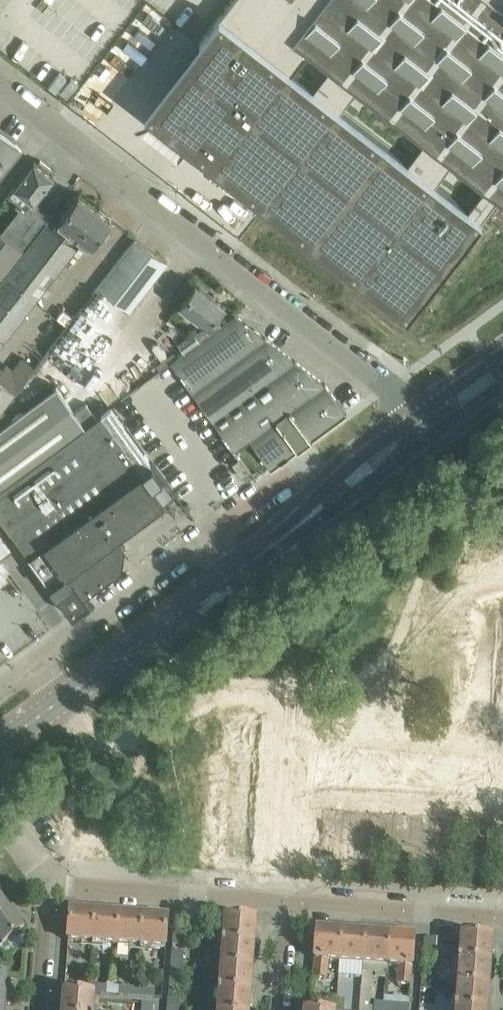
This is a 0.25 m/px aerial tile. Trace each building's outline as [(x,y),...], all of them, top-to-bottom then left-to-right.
[(199,41),(247,78),(191,149),(406,316),(497,199),(502,203),(502,0),(231,0),(199,41)] [(21,149),(0,133),(0,177),(21,149)] [(4,277),(46,222),(52,214),(34,200),(54,175),(49,171),(51,169),(40,160),(38,163),(34,159),(6,196),(16,204),(13,208),(17,211),(1,232),(0,234),(0,282),(4,277)] [(46,222),(4,277),(34,301),(76,247),(75,246),(84,235),(92,241),(110,218),(78,193),(52,227),(46,222)] [(123,254),(122,255),(153,280),(155,278),(167,262),(135,237),(123,254)] [(34,301),(4,277),(0,282),(0,346),(34,301)] [(195,283),(183,300),(180,303),(208,325),(224,305),(195,283)] [(279,349),(235,314),(184,352),(170,362),(235,451),(250,440),(249,439),(325,384),(279,349)] [(15,391),(0,379),(0,410),(15,391)] [(346,414),(325,384),(249,439),(250,440),(271,469),(346,414)] [(90,420),(95,416),(87,404),(75,414),(55,386),(11,418),(0,426),(0,485),(90,420)] [(44,578),(58,595),(71,614),(72,614),(89,602),(88,601),(128,572),(132,545),(121,529),(163,498),(173,491),(151,462),(123,424),(111,407),(100,416),(97,418),(95,416),(90,420),(0,485),(0,517),(44,578)] [(231,463),(242,477),(250,471),(240,457),(231,463)] [(13,540),(0,522),(0,550),(13,540)] [(461,800),(469,801),(469,800),(473,801),(474,798),(483,798),(482,802),(502,803),(502,544),(479,543),(478,556),(481,556),(481,565),(478,564),(477,568),(461,795),(461,800)] [(8,575),(0,564),(0,581),(8,575)] [(230,699),(218,866),(219,866),(218,871),(223,871),(223,872),(264,875),(278,686),(277,686),(277,681),(273,681),(273,680),(270,680),(265,680),(265,683),(256,683),(256,679),(237,677),(237,678),(232,678),(232,682),(231,682),(231,685),(231,690),(234,690),(234,699),(230,699)] [(323,728),(318,790),(435,799),(439,737),(323,728)] [(10,911),(0,897),(0,918),(10,911)] [(10,911),(0,918),(0,948),(24,930),(10,911)] [(68,941),(92,943),(95,913),(70,911),(68,941)] [(116,944),(117,930),(118,915),(95,913),(92,943),(116,944)] [(118,915),(117,930),(116,944),(140,946),(143,917),(118,915)] [(167,918),(143,917),(140,946),(165,948),(167,918)] [(174,919),(172,944),(184,945),(186,919),(174,919)] [(217,965),(217,971),(222,971),(251,974),(255,924),(220,922),(220,928),(225,928),(222,966),(217,965)] [(339,961),(341,932),(317,930),(313,977),(327,978),(328,961),(339,961)] [(363,963),(365,933),(341,932),(339,961),(363,963)] [(387,965),(389,935),(365,933),(363,963),(387,965)] [(410,985),(414,937),(389,935),(387,965),(398,966),(397,984),(410,985)] [(437,939),(424,938),(423,954),(436,955),(437,939)] [(458,989),(488,991),(492,943),(462,940),(458,989)] [(172,950),(171,968),(182,969),(184,951),(172,950)] [(171,968),(169,985),(181,986),(182,969),(171,968)] [(222,971),(219,1009),(249,1009),(251,974),(222,971)] [(71,991),(88,992),(89,982),(72,980),(71,991)] [(88,992),(106,993),(106,983),(89,982),(88,992)] [(136,995),(137,985),(121,984),(120,994),(136,995)] [(136,995),(154,997),(155,987),(137,985),(136,995)] [(488,991),(458,989),(457,1009),(487,1009),(488,991)] [(93,999),(63,997),(62,1009),(92,1009),(93,999)] [(180,997),(169,997),(168,1009),(179,1009),(180,997)] [(328,1009),(336,1009),(336,999),(327,998),(326,1009),(328,1009)] [(345,1000),(336,999),(336,1009),(344,1009),(345,1000)] [(384,1003),(375,1002),(374,1009),(384,1009),(384,1003)]
